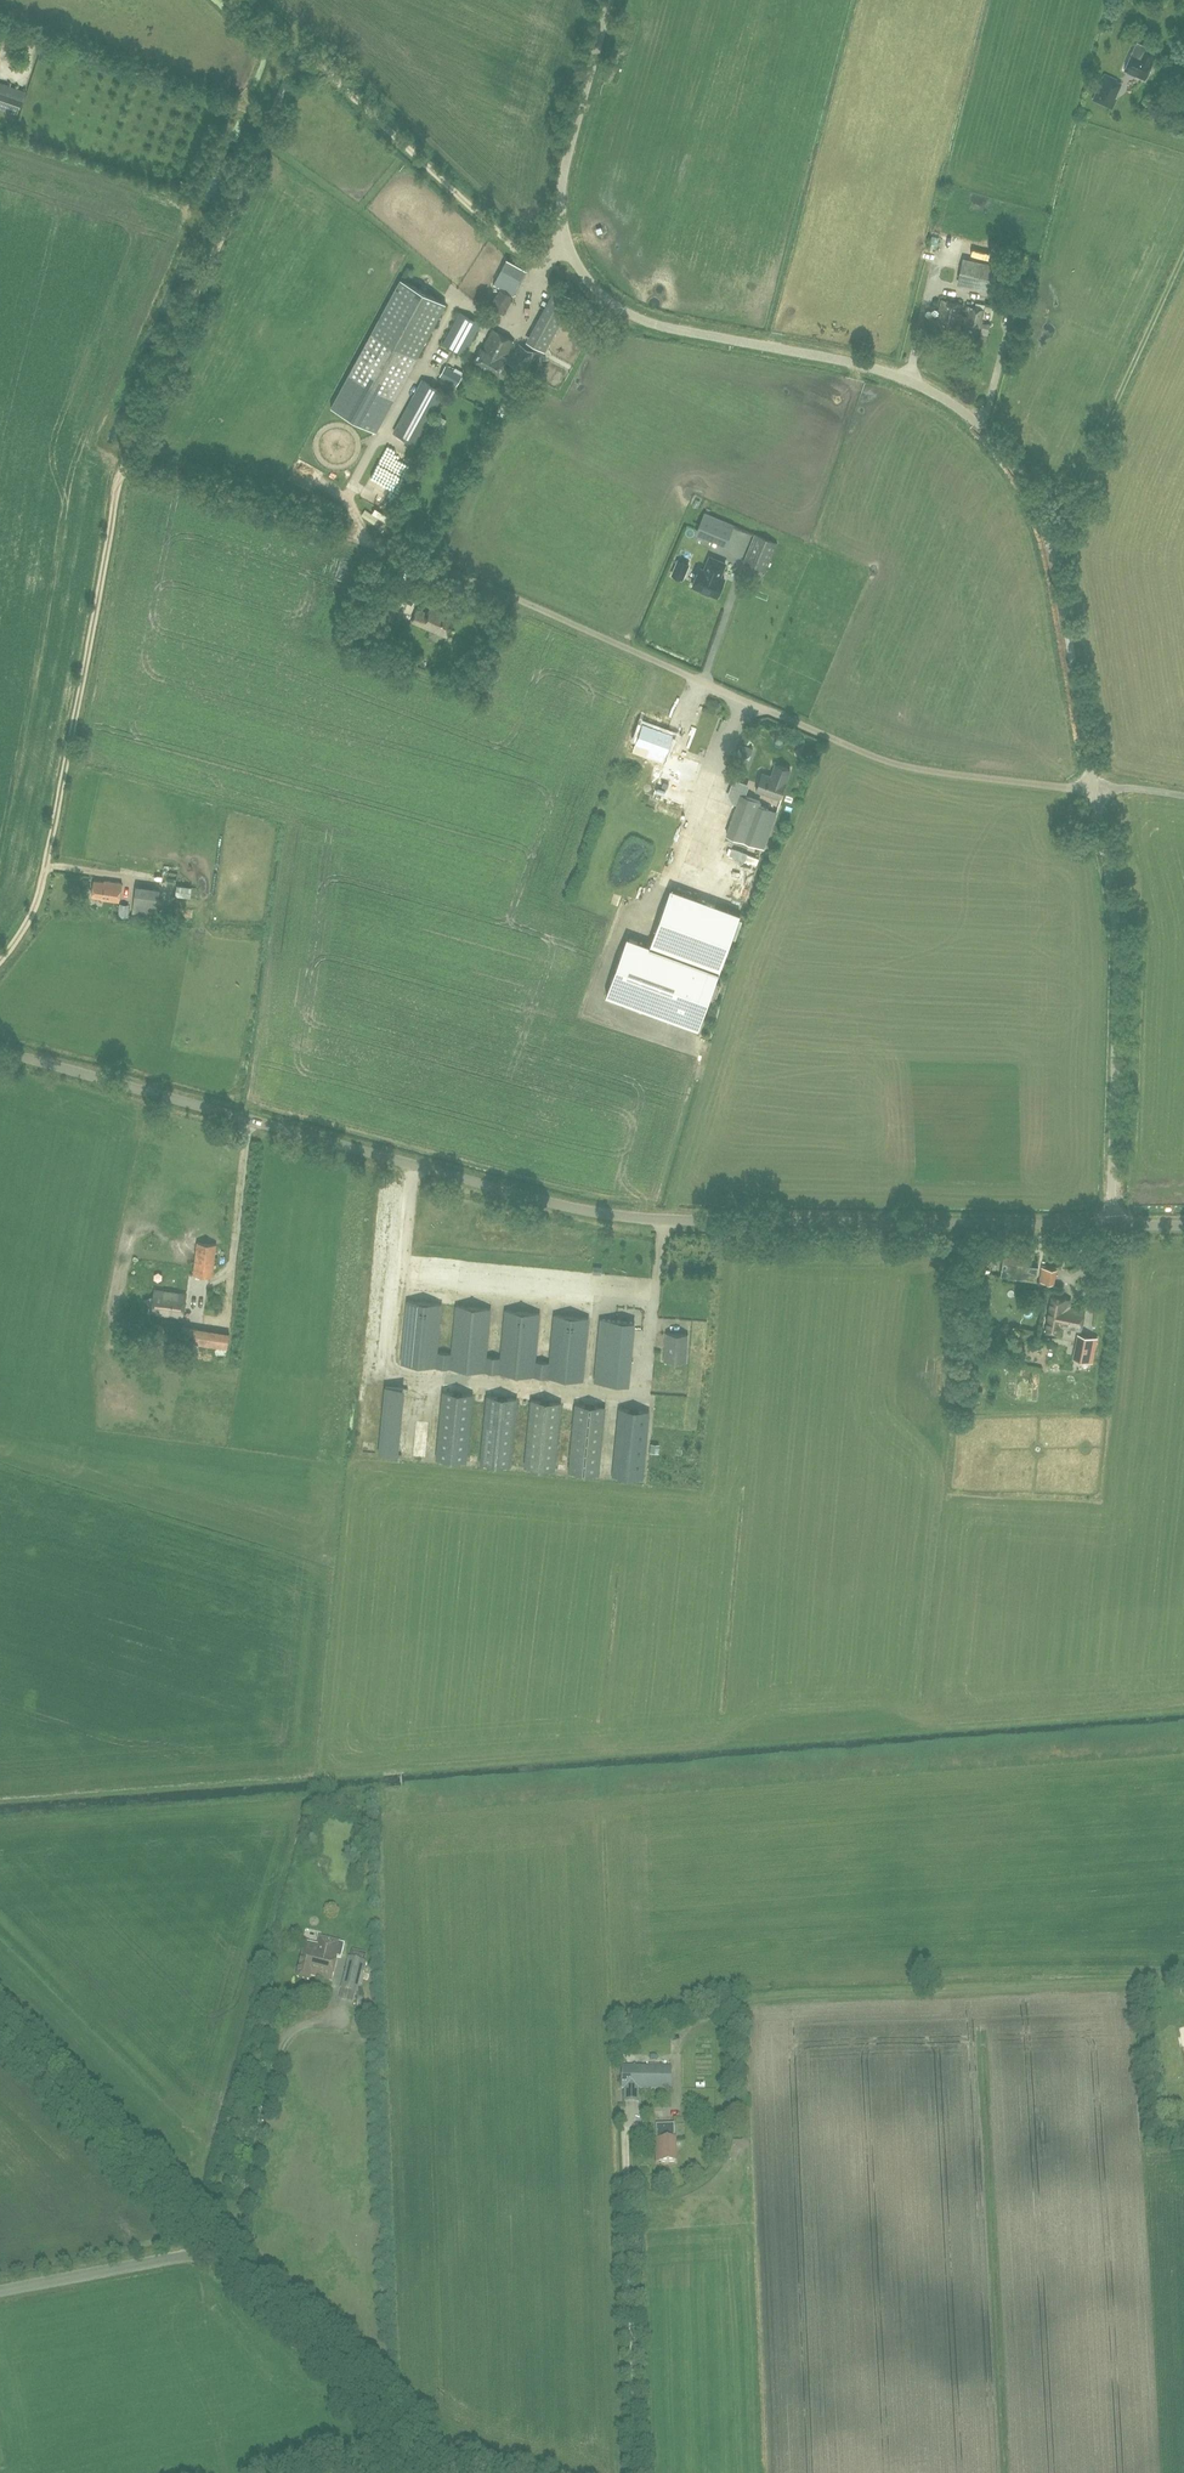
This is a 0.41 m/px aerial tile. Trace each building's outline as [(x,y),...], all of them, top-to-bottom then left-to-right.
[(1124,71),(1144,81),(1152,64),(1155,57),(1152,56),(1153,53),(1135,44),(1128,58),(1130,59),(1124,71)] [(1104,73),(1092,100),(1113,109),(1117,99),(1115,98),(1122,83),(1116,81),(1117,79),(1104,73)] [(7,86),(0,84),(0,99),(21,106),(25,93),(7,86)] [(507,259),(503,268),(495,283),(501,287),(491,305),(504,312),(527,270),(507,259)] [(1027,290),(1033,261),(1028,260),(1022,289),(1027,290)] [(962,262),(958,279),(990,286),(994,269),(962,262)] [(446,304),(400,279),(348,375),(393,400),(446,304)] [(574,298),(555,288),(526,341),(545,351),(574,298)] [(986,310),(966,305),(965,311),(968,311),(967,316),(960,315),(961,313),(960,313),(962,305),(941,300),(935,327),(956,332),(959,320),(982,326),(986,310)] [(460,312),(443,343),(463,354),(481,323),(460,312)] [(481,347),(473,361),(498,375),(507,380),(512,370),(503,366),(508,357),(506,356),(515,341),(494,329),(484,348),(481,347)] [(508,363),(525,372),(536,353),(519,344),(508,363)] [(457,385),(462,376),(445,366),(440,375),(457,385)] [(393,400),(348,375),(331,407),(376,432),(393,400)] [(423,380),(410,405),(394,433),(416,444),(430,416),(444,391),(423,380)] [(440,416),(436,424),(442,428),(446,420),(440,416)] [(388,455),(385,461),(410,476),(414,470),(388,455)] [(734,525),(705,513),(697,531),(726,543),(734,525)] [(755,534),(743,562),(766,572),(778,543),(755,534)] [(710,557),(704,570),(699,568),(689,592),(714,603),(724,579),(720,577),(725,563),(710,557)] [(682,579),(688,564),(678,560),(672,575),(682,579)] [(392,595),(413,604),(417,593),(396,584),(396,585),(393,583),(389,593),(392,594),(392,595)] [(385,608),(392,611),(396,603),(388,600),(385,608)] [(411,622),(446,638),(455,617),(431,606),(427,614),(417,609),(411,622)] [(381,628),(390,632),(392,626),(383,622),(381,628)] [(663,761),(672,735),(642,725),(636,742),(649,746),(646,755),(663,761)] [(687,728),(682,741),(692,746),(697,733),(687,728)] [(654,792),(687,803),(702,756),(670,745),(654,792)] [(777,764),(773,777),(762,773),(756,790),(780,799),(786,781),(791,769),(777,764)] [(732,803),(738,805),(726,837),(762,851),(777,812),(758,805),(760,801),(745,796),(746,792),(730,786),(728,794),(732,803)] [(104,880),(104,881),(94,880),(91,896),(102,898),(101,899),(119,902),(122,883),(104,880)] [(136,888),(132,912),(157,915),(160,892),(136,888)] [(668,890),(646,947),(623,938),(602,996),(697,1032),(739,916),(668,890)] [(120,903),(119,916),(128,917),(129,904),(120,903)] [(197,1242),(193,1275),(213,1277),(216,1244),(197,1242)] [(1033,1281),(1035,1266),(1000,1260),(998,1275),(1033,1281)] [(1062,1269),(1049,1265),(1045,1278),(1057,1282),(1062,1269)] [(151,1313),(183,1317),(186,1294),(154,1290),(151,1313)] [(508,1325),(510,1299),(489,1297),(490,1293),(474,1292),(471,1320),(466,1319),(464,1343),(469,1344),(467,1366),(487,1368),(487,1372),(503,1373),(506,1345),(529,1347),(527,1375),(543,1377),(543,1373),(564,1375),(566,1353),(571,1353),(574,1329),(568,1329),(571,1301),(555,1300),(555,1303),(534,1301),(531,1327),(508,1325)] [(1051,1296),(1045,1331),(1057,1334),(1058,1331),(1061,1332),(1062,1327),(1080,1330),(1084,1306),(1066,1303),(1067,1299),(1051,1296)] [(694,1341),(698,1302),(673,1299),(672,1314),(671,1314),(669,1330),(671,1330),(668,1359),(692,1361),(694,1341)] [(451,1368),(452,1353),(437,1352),(441,1304),(407,1301),(401,1363),(451,1368)] [(594,1382),(628,1385),(634,1322),(600,1319),(594,1382)] [(181,1327),(179,1341),(227,1348),(229,1334),(181,1327)] [(1078,1334),(1072,1359),(1093,1363),(1098,1338),(1078,1334)] [(438,1420),(441,1392),(425,1390),(424,1394),(403,1392),(401,1414),(396,1413),(394,1437),(399,1438),(396,1466),(412,1467),(413,1464),(434,1466),(436,1440),(459,1442),(457,1468),(478,1470),(478,1473),(494,1475),(496,1447),(502,1448),(504,1424),(499,1423),(501,1401),(480,1399),(480,1395),(464,1394),(461,1422),(438,1420)] [(586,1434),(589,1406),(572,1404),(572,1408),(551,1406),(549,1428),(544,1427),(541,1451),(547,1452),(544,1480),(560,1481),(560,1478),(581,1480),(584,1454),(607,1456),(605,1482),(626,1484),(625,1488),(641,1489),(644,1461),(649,1462),(650,1452),(650,1444),(651,1444),(652,1438),(646,1437),(648,1415),(628,1413),(628,1409),(612,1408),(609,1436),(586,1434)] [(320,1937),(317,1951),(304,1947),(296,1977),(308,1980),(310,1974),(331,1980),(336,1956),(341,1957),(344,1943),(320,1937)] [(283,1939),(282,1949),(289,1950),(290,1940),(283,1939)] [(349,1958),(341,1988),(359,1993),(366,1962),(349,1958)] [(622,2066),(622,2088),(642,2088),(642,2084),(664,2084),(664,2077),(671,2077),(671,2066),(622,2066)] [(661,2162),(675,2161),(674,2123),(656,2124),(657,2153),(660,2153),(661,2162)]
